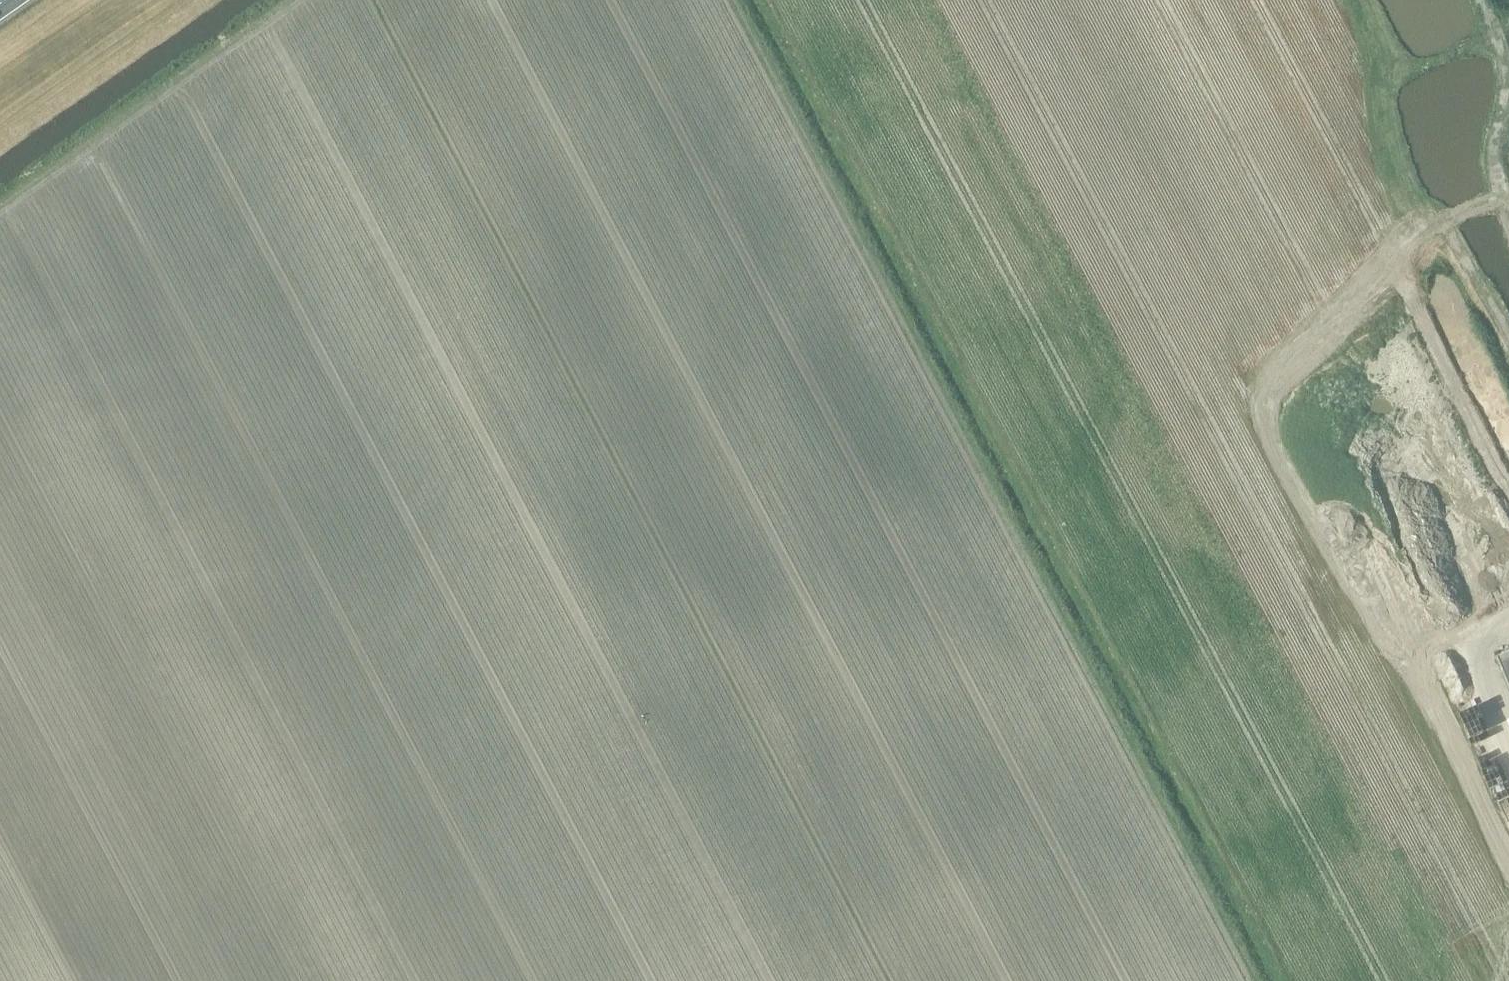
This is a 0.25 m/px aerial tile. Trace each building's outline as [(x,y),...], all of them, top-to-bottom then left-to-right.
[(1498,657),(1508,684),(1508,652),(1498,657)]
